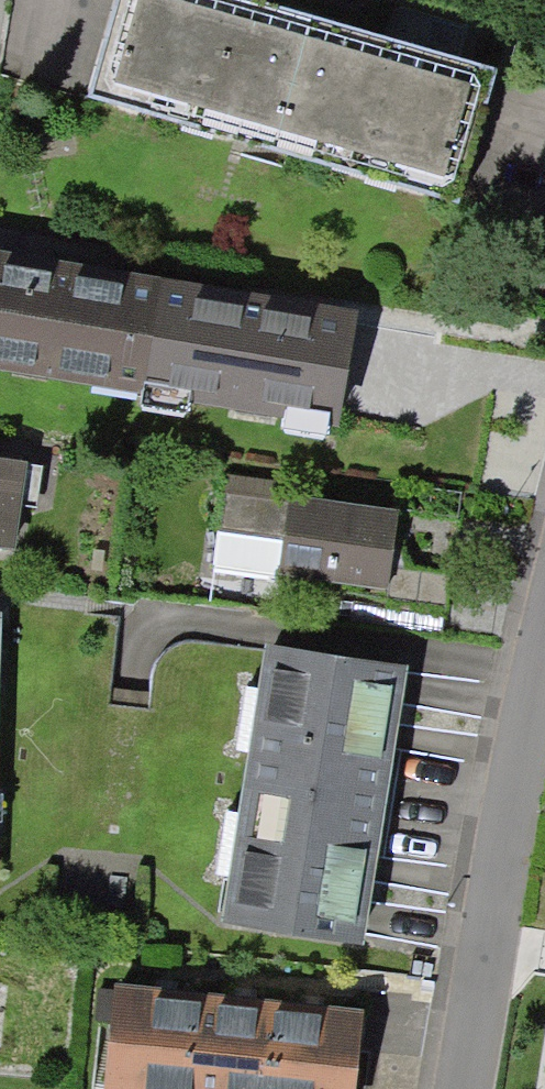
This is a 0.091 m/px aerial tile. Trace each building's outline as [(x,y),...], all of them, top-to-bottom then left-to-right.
[(448,216),(487,83),(199,0),(110,0),(79,109),(448,216)] [(134,397),(149,299),(0,275),(0,375),(134,397)] [(134,397),(324,427),(340,329),(149,299),(134,397)] [(35,475),(0,470),(0,558),(6,516),(29,519),(35,475)] [(205,573),(379,598),(377,610),(438,618),(442,587),(381,578),(389,527),(290,512),(292,502),(216,491),(205,573)] [(388,678),(265,660),(224,930),(346,949),(388,678)] [(189,1010),(109,1002),(100,1088),(181,1088),(189,1010)] [(270,1018),(189,1010),(181,1088),(263,1088),(270,1018)] [(351,1026),(270,1018),(263,1088),(344,1088),(351,1026)]
